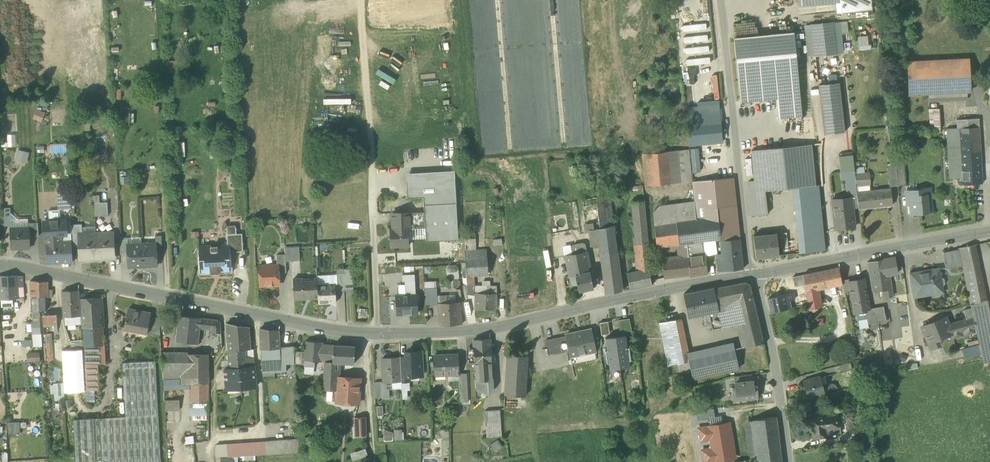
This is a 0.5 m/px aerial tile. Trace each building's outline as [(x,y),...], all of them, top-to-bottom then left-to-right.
[(813,5),(835,3),(840,2),(840,12),(868,10),(867,0),(813,0),(813,5)] [(841,22),(832,23),(836,53),(843,52),(841,22)] [(705,23),(682,26),(682,32),(706,30),(705,23)] [(812,25),(815,55),(836,53),(832,23),(812,25)] [(808,56),(815,55),(812,25),(804,26),(808,56)] [(776,98),(778,118),(802,116),(794,32),(734,37),(740,102),(776,98)] [(707,35),(683,38),(684,43),(707,41),(707,35)] [(868,35),(858,35),(859,49),(869,48),(868,35)] [(708,46),(684,48),(685,54),(708,52),(708,46)] [(331,57),(346,56),(346,47),(331,48),(331,57)] [(709,57),(686,60),(686,66),(709,63),(709,57)] [(909,94),(928,93),(966,91),(970,91),(968,58),(907,62),(909,94)] [(828,84),(838,83),(837,74),(827,75),(828,84)] [(984,105),(989,105),(989,74),(982,74),(984,105)] [(819,85),(825,135),(845,132),(839,82),(838,83),(828,84),(819,85)] [(966,102),(966,91),(928,93),(930,130),(940,130),(939,103),(966,102)] [(688,131),(689,144),(723,141),(720,107),(686,110),(688,131)] [(45,112),(37,108),(32,118),(41,122),(45,112)] [(688,131),(686,110),(676,110),(678,132),(679,132),(688,131)] [(956,119),(957,127),(959,127),(979,126),(978,117),(956,119)] [(979,126),(959,127),(962,177),(962,183),(982,182),(979,126)] [(949,178),(962,177),(959,127),(957,127),(946,128),(949,178)] [(689,144),(688,131),(679,132),(680,145),(689,144)] [(15,134),(7,134),(8,146),(16,146),(15,134)] [(751,150),(754,180),(756,192),(762,191),(793,188),(815,185),(811,144),(751,150)] [(698,148),(690,149),(692,173),(700,172),(698,148)] [(30,152),(18,149),(15,160),(27,163),(30,152)] [(668,151),(671,183),(692,181),(689,149),(668,151)] [(646,153),(649,185),(671,183),(668,151),(646,153)] [(838,156),(840,171),(855,170),(853,154),(838,156)] [(904,165),(896,166),(897,186),(906,185),(904,165)] [(889,187),(897,186),(896,166),(887,167),(889,187)] [(128,183),(127,170),(119,171),(120,183),(128,183)] [(406,173),(406,181),(455,178),(454,170),(406,173)] [(845,180),(847,194),(850,193),(857,192),(856,187),(855,177),(855,170),(840,171),(841,180),(845,180)] [(855,177),(856,187),(869,185),(868,175),(855,177)] [(694,201),(696,219),(703,218),(718,216),(720,234),(719,234),(720,239),(720,240),(740,238),(735,194),(733,177),(693,181),(694,201)] [(423,197),(424,204),(456,202),(455,178),(406,181),(407,197),(423,197)] [(763,196),(762,191),(756,192),(754,180),(748,181),(752,215),(768,214),(766,196),(763,196)] [(818,184),(815,185),(793,188),(799,252),(825,250),(818,184)] [(857,192),(858,208),(892,204),(890,189),(857,192)] [(57,191),(58,209),(59,209),(71,208),(70,190),(57,191)] [(911,204),(912,213),(928,212),(927,203),(930,202),(929,195),(923,195),(922,190),(906,191),(907,204),(911,204)] [(851,199),(853,209),(858,208),(857,192),(850,193),(851,199)] [(596,197),(597,203),(611,201),(610,194),(596,197)] [(589,230),(600,228),(597,203),(596,197),(582,200),(586,224),(589,230)] [(422,199),(408,200),(409,211),(422,210),(422,199)] [(833,201),(836,229),(855,227),(853,209),(851,199),(833,201)] [(614,225),(611,201),(597,203),(600,228),(614,225)] [(632,202),(637,259),(650,258),(644,201),(632,202)] [(694,201),(678,203),(679,209),(678,209),(680,222),(696,219),(694,201)] [(94,202),(95,216),(108,215),(107,202),(100,202),(94,202)] [(458,239),(456,202),(424,204),(424,213),(425,227),(426,241),(455,239),(458,239)] [(662,224),(675,222),(673,204),(660,206),(662,224)] [(654,225),(662,224),(660,206),(653,213),(654,225)] [(49,209),(49,219),(60,219),(59,209),(58,209),(49,209)] [(17,218),(11,212),(11,224),(11,227),(29,226),(29,222),(29,218),(17,218)] [(392,213),(393,229),(407,228),(410,228),(410,214),(410,212),(392,213)] [(410,214),(410,228),(414,228),(421,227),(420,213),(410,214)] [(718,216),(703,218),(706,236),(719,234),(720,234),(718,216)] [(697,237),(706,236),(703,218),(696,219),(680,222),(676,222),(679,243),(679,245),(686,244),(687,244),(691,243),(697,237)] [(44,222),(45,240),(61,239),(61,234),(66,233),(66,220),(62,221),(60,219),(49,219),(47,221),(44,222)] [(29,226),(30,235),(38,235),(38,222),(29,222),(29,226)] [(677,244),(679,243),(676,222),(675,222),(662,224),(654,225),(657,246),(677,244)] [(73,233),(73,246),(79,246),(79,235),(82,234),(82,226),(82,224),(72,224),(73,233)] [(95,225),(82,226),(82,234),(96,234),(95,225)] [(617,251),(614,225),(600,228),(589,230),(591,246),(599,244),(600,254),(617,251)] [(10,227),(11,247),(30,246),(30,235),(29,226),(11,227),(10,227)] [(228,246),(228,252),(243,251),(242,233),(236,233),(236,227),(226,227),(227,246),(228,246)] [(409,245),(407,228),(393,229),(391,230),(391,229),(390,229),(391,246),(401,246),(401,245),(408,244),(408,245),(409,245)] [(223,231),(206,231),(206,243),(226,243),(226,236),(223,236),(223,231)] [(71,233),(66,233),(61,234),(61,239),(61,242),(71,242),(71,233)] [(113,233),(96,234),(97,258),(114,257),(113,233)] [(754,239),(756,258),(779,255),(777,233),(762,235),(762,238),(754,239)] [(80,259),(97,258),(96,234),(82,234),(79,235),(79,246),(80,259)] [(691,243),(700,242),(720,239),(719,234),(706,236),(697,237),(691,243)] [(127,237),(127,239),(128,244),(142,244),(141,236),(127,237)] [(464,239),(465,249),(476,249),(475,238),(464,239)] [(720,240),(721,253),(742,252),(740,238),(720,240)] [(46,243),(47,263),(73,261),(71,242),(61,242),(46,243)] [(572,254),(586,252),(585,243),(581,242),(573,244),(571,246),(572,254)] [(700,242),(691,243),(691,249),(696,249),(697,256),(704,255),(703,243),(700,242)] [(155,243),(142,244),(143,266),(143,265),(149,265),(149,266),(157,265),(157,253),(156,243),(155,243)] [(688,257),(687,244),(686,244),(679,245),(679,243),(677,244),(678,258),(688,257)] [(687,244),(688,257),(690,275),(690,276),(707,273),(705,255),(704,255),(697,256),(696,249),(691,249),(691,243),(687,244)] [(142,266),(143,266),(142,244),(128,244),(127,244),(127,253),(128,267),(136,266),(136,265),(142,265),(142,266)] [(565,256),(572,254),(571,246),(570,244),(563,246),(565,256)] [(963,265),(971,304),(985,300),(983,290),(982,290),(972,245),(959,248),(959,249),(963,265)] [(211,270),(211,273),(220,272),(220,269),(229,269),(228,252),(228,246),(227,246),(200,247),(201,270),(211,270)] [(285,247),(285,254),(285,261),(301,260),(301,259),(300,247),(285,247)] [(465,249),(465,258),(487,257),(487,248),(476,249),(465,249)] [(943,252),(946,268),(963,265),(959,249),(943,252)] [(623,290),(617,251),(600,254),(605,294),(623,290)] [(569,276),(575,275),(575,274),(590,271),(586,252),(572,254),(565,256),(569,276)] [(743,269),(742,252),(721,253),(716,254),(716,255),(718,271),(743,269)] [(286,272),(285,261),(285,254),(276,254),(277,265),(278,265),(278,273),(286,272)] [(465,258),(466,273),(473,273),(488,272),(487,257),(465,258)] [(664,278),(690,275),(688,257),(678,258),(662,260),(664,278)] [(895,257),(887,258),(890,274),(897,273),(895,257)] [(627,273),(630,289),(652,284),(649,269),(651,268),(650,258),(637,259),(638,270),(627,273)] [(870,277),(890,274),(887,258),(867,262),(870,277)] [(451,275),(459,275),(458,264),(450,265),(451,275)] [(259,266),(260,285),(279,284),(278,273),(278,265),(277,265),(259,266)] [(839,267),(833,268),(837,285),(842,284),(839,267)] [(352,268),(343,269),(344,282),(344,289),(353,289),(352,268)] [(830,287),(837,285),(833,268),(826,269),(830,287)] [(805,283),(806,291),(817,289),(830,287),(826,269),(803,274),(805,283)] [(910,273),(914,295),(935,291),(934,286),(941,285),(938,269),(910,273)] [(593,288),(590,271),(575,274),(575,275),(577,285),(579,291),(593,288)] [(474,285),(473,273),(466,273),(468,294),(474,294),(475,288),(474,285)] [(317,275),(317,279),(317,284),(335,283),(337,283),(337,274),(317,275)] [(793,276),(795,285),(805,283),(803,274),(793,276)] [(893,296),(890,274),(870,277),(872,291),(882,289),(883,297),(893,296)] [(575,275),(569,276),(571,286),(577,285),(575,275)] [(19,298),(19,296),(18,282),(23,282),(23,276),(0,276),(0,299),(19,298)] [(294,298),(318,297),(317,284),(317,279),(302,279),(302,278),(293,278),(294,298)] [(842,280),(845,292),(850,290),(849,281),(849,278),(842,280)] [(852,297),(855,311),(866,310),(869,309),(869,308),(864,278),(849,281),(850,290),(852,297)] [(405,281),(406,294),(415,294),(415,280),(405,281)] [(30,281),(31,297),(47,296),(52,296),(52,289),(48,289),(48,281),(30,281)] [(335,283),(335,291),(344,291),(344,289),(344,282),(337,283),(335,283)] [(714,289),(719,311),(738,307),(739,314),(755,310),(750,285),(746,282),(745,283),(714,289)] [(335,283),(317,284),(318,297),(318,303),(326,302),(326,301),(335,301),(335,302),(336,302),(335,291),(335,283)] [(474,294),(476,294),(476,293),(496,293),(496,285),(490,285),(483,285),(474,285),(475,288),(474,294)] [(684,294),(688,317),(712,313),(719,311),(714,289),(714,287),(684,294)] [(424,288),(425,304),(437,304),(436,288),(424,288)] [(63,291),(65,317),(71,317),(76,316),(80,316),(78,289),(63,291)] [(808,303),(809,309),(820,307),(817,289),(806,291),(808,303)] [(496,308),(496,293),(476,293),(476,294),(475,308),(496,308)] [(416,294),(415,294),(406,294),(395,295),(396,314),(417,313),(416,294)] [(456,294),(445,295),(446,303),(456,302),(456,294)] [(768,299),(771,312),(788,308),(786,301),(784,295),(768,299)] [(47,310),(47,296),(31,297),(32,311),(32,318),(40,317),(39,311),(47,310)] [(81,299),(83,328),(103,328),(101,298),(81,299)] [(984,362),(989,361),(989,315),(987,300),(985,300),(971,304),(972,308),(974,318),(977,332),(980,344),(982,352),(984,362)] [(440,303),(442,325),(462,324),(460,308),(457,308),(457,302),(456,302),(446,303),(440,303)] [(884,306),(875,307),(878,322),(886,321),(884,306)] [(762,342),(755,310),(739,314),(738,307),(719,311),(712,313),(715,328),(741,323),(746,346),(762,342)] [(868,324),(878,322),(875,307),(869,308),(869,309),(866,310),(868,324)] [(964,310),(966,320),(974,318),(972,308),(964,310)] [(132,327),(147,330),(150,316),(151,313),(141,312),(140,313),(127,311),(124,328),(132,330),(132,327)] [(42,315),(43,325),(50,324),(57,324),(57,315),(42,315)] [(197,345),(200,328),(201,317),(179,315),(176,340),(187,342),(187,345),(197,345)] [(150,316),(147,330),(147,333),(160,336),(159,318),(150,316)] [(220,319),(201,317),(200,328),(213,329),(221,330),(220,319)] [(922,327),(931,348),(940,345),(938,337),(951,332),(953,338),(962,336),(961,335),(967,333),(967,334),(977,332),(974,318),(966,320),(949,324),(946,317),(922,327)] [(620,319),(622,332),(632,331),(629,318),(620,319)] [(681,318),(668,321),(675,361),(688,358),(681,318)] [(599,322),(601,335),(608,334),(606,321),(599,322)] [(669,383),(693,378),(691,371),(678,374),(676,364),(689,361),(688,358),(675,361),(668,321),(658,323),(669,383)] [(228,324),(229,350),(245,350),(250,349),(250,346),(248,327),(228,324)] [(83,328),(84,346),(104,345),(103,328),(83,328)] [(261,329),(262,357),(288,357),(294,356),(294,351),(294,347),(279,347),(278,331),(261,329)] [(566,334),(566,336),(569,349),(570,356),(595,351),(591,331),(575,335),(574,332),(566,334)] [(42,345),(41,333),(32,333),(32,346),(42,345)] [(625,335),(615,336),(620,368),(630,366),(629,360),(631,360),(629,346),(627,347),(625,335)] [(562,351),(569,349),(566,336),(561,338),(562,345),(561,345),(562,351)] [(610,369),(620,368),(615,336),(605,338),(607,350),(605,350),(607,363),(609,363),(610,369)] [(544,341),(547,354),(562,351),(561,345),(562,345),(561,338),(544,341)] [(325,361),(332,362),(333,345),(323,344),(317,344),(317,341),(306,341),(305,351),(304,365),(304,366),(315,367),(315,361),(325,362),(325,361)] [(333,344),(333,345),(332,362),(339,363),(354,364),(355,346),(333,344)] [(982,352),(980,344),(962,349),(964,357),(982,352)] [(105,363),(104,345),(84,346),(85,364),(98,363),(98,364),(105,363)] [(490,345),(473,346),(474,348),(474,362),(475,364),(492,363),(491,362),(490,345)] [(688,358),(689,361),(691,371),(693,378),(739,367),(734,347),(688,358)] [(228,350),(229,368),(239,367),(254,366),(254,362),(251,362),(251,359),(245,360),(245,350),(229,350),(228,350)] [(27,360),(40,360),(39,351),(27,351),(27,360)] [(294,364),(304,365),(305,351),(294,351),(294,356),(294,357),(294,364)] [(406,357),(407,376),(408,376),(417,375),(417,372),(422,372),(421,352),(406,353),(406,357)] [(163,378),(182,379),(181,353),(161,353),(163,378)] [(208,353),(181,353),(182,379),(182,383),(190,383),(209,383),(208,353)] [(505,395),(525,396),(528,355),(507,354),(505,395)] [(434,358),(436,377),(460,374),(458,356),(434,358)] [(288,371),(288,357),(262,357),(262,373),(288,371)] [(382,358),(383,381),(383,382),(391,381),(401,381),(400,357),(382,358)] [(400,357),(401,381),(408,380),(408,376),(407,376),(406,357),(400,357)] [(94,418),(96,461),(160,461),(155,361),(123,363),(126,417),(94,418)] [(337,390),(338,383),(339,363),(332,362),(325,361),(325,362),(323,390),(328,390),(337,390)] [(678,374),(691,371),(689,361),(676,364),(678,374)] [(835,366),(838,375),(855,371),(852,361),(835,366)] [(492,379),(492,363),(475,364),(476,380),(492,379)] [(254,366),(239,367),(241,388),(256,387),(254,366)] [(226,389),(241,388),(239,367),(229,368),(224,368),(226,389)] [(86,390),(94,390),(99,390),(98,370),(85,370),(86,390)] [(460,374),(461,396),(468,396),(467,374),(460,374)] [(734,376),(735,382),(753,380),(752,374),(734,376)] [(802,381),(807,397),(825,392),(820,376),(802,381)] [(337,390),(337,397),(336,397),(335,401),(336,402),(342,402),(343,401),(343,399),(359,400),(360,379),(359,378),(349,377),(342,383),(338,383),(337,390)] [(492,379),(476,380),(476,389),(489,395),(493,389),(492,379)] [(732,387),(734,400),(758,397),(756,384),(753,385),(753,380),(735,382),(735,387),(732,387)] [(375,397),(383,397),(382,381),(374,382),(375,397)] [(392,388),(391,381),(383,382),(383,381),(382,381),(383,397),(389,397),(388,388),(392,388)] [(57,398),(65,398),(64,382),(48,383),(48,393),(56,392),(57,398)] [(209,401),(209,383),(190,383),(190,401),(209,401)] [(94,390),(86,390),(87,402),(95,402),(94,390)] [(327,400),(335,401),(336,397),(337,397),(337,390),(328,390),(327,400)] [(179,409),(179,399),(165,399),(166,409),(179,409)] [(707,418),(715,417),(713,408),(695,410),(697,420),(707,418)] [(485,410),(486,426),(501,425),(500,409),(485,410)] [(812,425),(813,437),(826,436),(825,428),(838,427),(837,415),(810,418),(811,425),(812,425)] [(715,417),(707,418),(708,427),(720,425),(719,416),(715,417)] [(761,458),(762,461),(782,461),(776,416),(752,420),(756,451),(760,450),(761,458)] [(354,418),(355,436),(367,435),(366,417),(354,418)] [(94,418),(74,419),(76,461),(96,461),(94,418)] [(756,451),(752,420),(744,421),(749,460),(761,458),(760,450),(756,451)] [(9,421),(8,433),(19,434),(20,421),(9,421)] [(704,461),(705,461),(734,457),(728,423),(720,425),(708,427),(699,428),(701,441),(708,440),(710,441),(711,446),(709,448),(702,450),(704,461)] [(394,438),(403,438),(403,429),(394,429),(394,438)] [(858,432),(858,439),(873,437),(872,430),(858,432)] [(216,445),(216,456),(267,454),(299,452),(298,439),(266,441),(260,442),(216,445)] [(352,459),(367,454),(365,447),(349,452),(352,459)]
